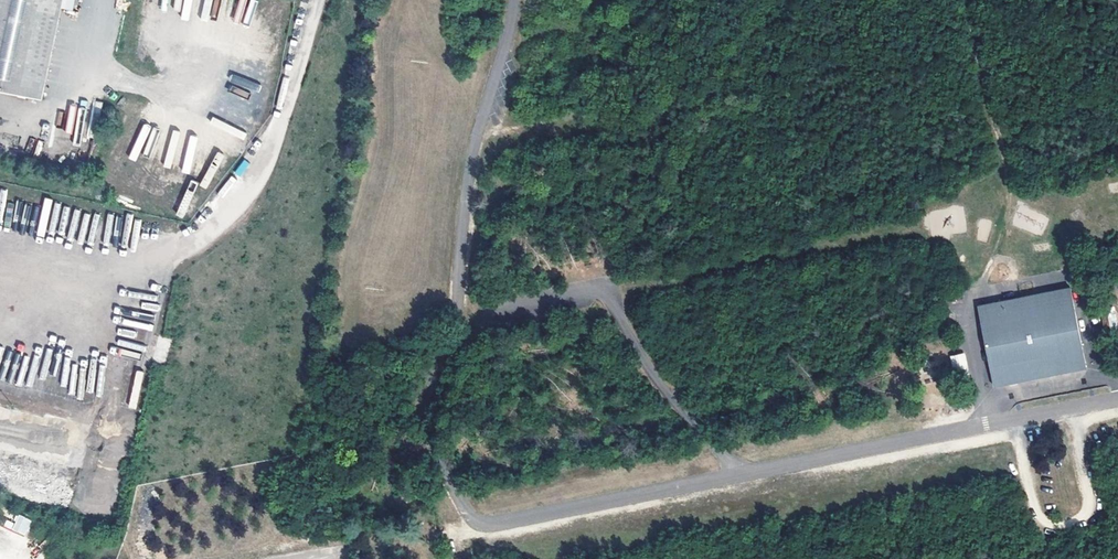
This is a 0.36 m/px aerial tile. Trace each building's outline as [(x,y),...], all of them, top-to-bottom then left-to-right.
[(42,97),(62,0),(0,0),(0,89),(42,97)] [(977,303),(993,387),(1069,372),(1087,368),(1070,285),(977,303)] [(156,335),(151,358),(166,362),(171,339),(156,335)] [(964,353),(950,356),(954,377),(969,374),(964,353)] [(966,400),(946,403),(948,413),(967,410),(966,400)] [(27,536),(32,519),(17,514),(12,531),(27,536)]
